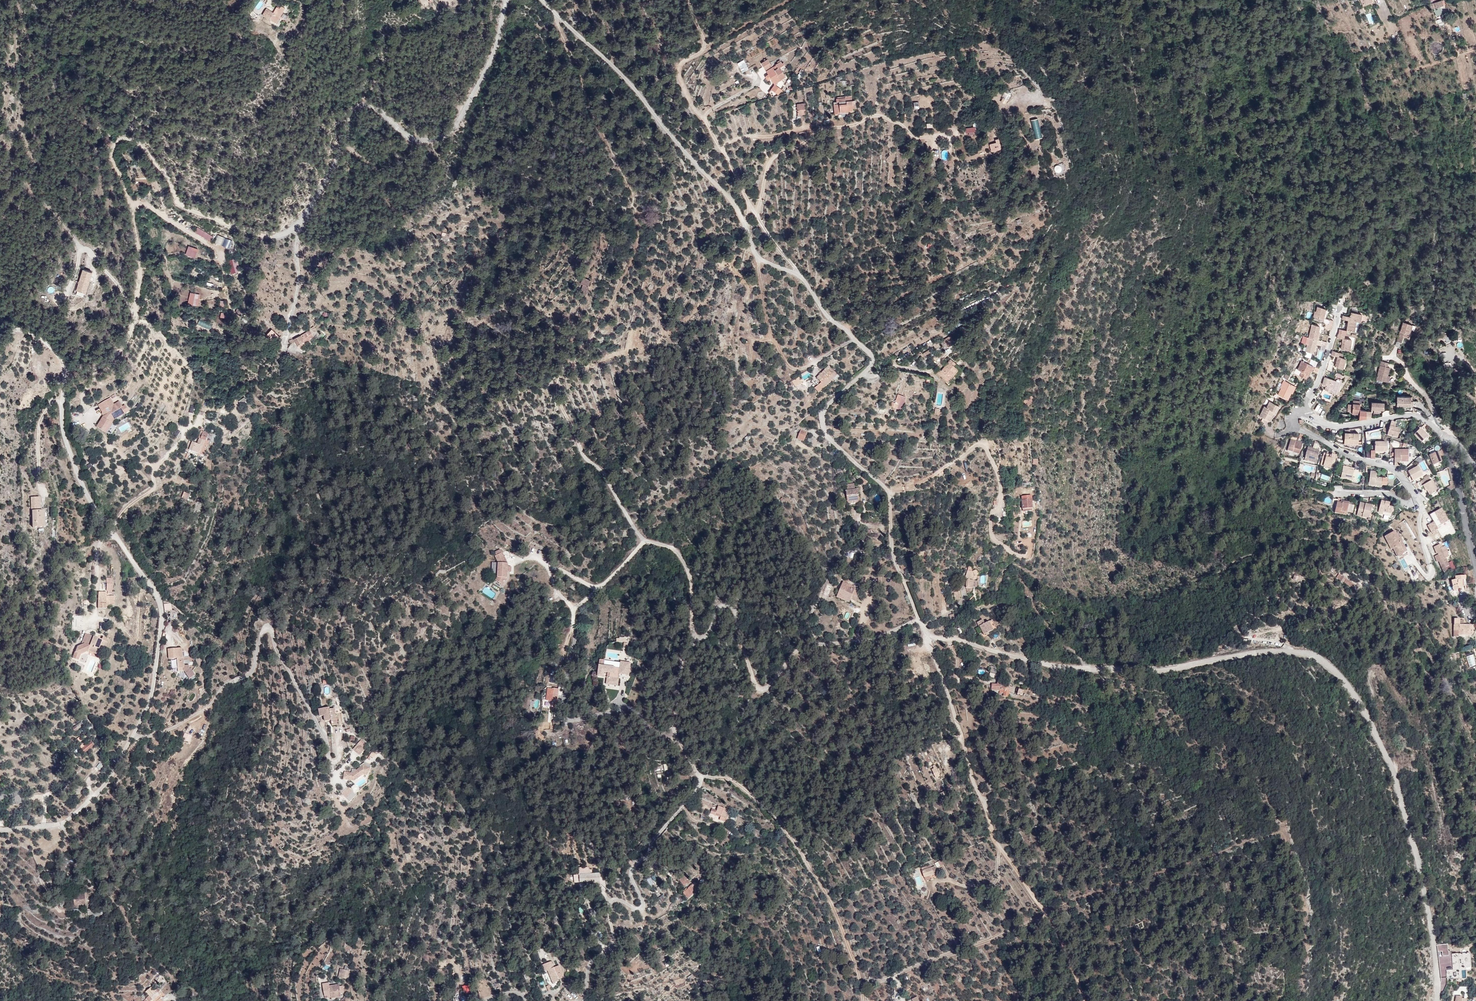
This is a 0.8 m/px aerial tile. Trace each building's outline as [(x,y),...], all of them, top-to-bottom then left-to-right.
[(1365,8),(1374,4),(1373,0),(1361,0),(1365,8)] [(618,10),(627,9),(626,2),(618,2),(618,10)] [(281,25),(283,20),(286,15),(289,9),(284,6),(282,10),(281,10),(274,22),(281,25)] [(286,15),(283,20),(289,23),(292,17),(286,15)] [(740,72),(747,68),(742,59),(735,63),(740,72)] [(772,80),(776,86),(788,78),(787,78),(781,68),(786,65),(785,63),(784,64),(783,62),(774,68),(769,60),(763,63),(770,75),(772,80)] [(744,81),(734,86),(738,93),(748,87),(744,81)] [(776,85),(772,90),(779,94),(782,90),(776,85)] [(1003,97),(1008,100),(1012,94),(1007,91),(1003,97)] [(841,111),(842,111),(854,111),(854,109),(857,109),(857,101),(853,101),(853,96),(846,97),(846,98),(837,99),(838,102),(840,102),(841,102),(841,111)] [(812,102),(798,103),(799,116),(813,115),(812,102)] [(1041,123),(1034,124),(1035,144),(1042,143),(1041,123)] [(576,139),(579,145),(585,142),(582,136),(576,139)] [(996,141),(997,144),(990,146),(992,154),(1002,151),(1000,140),(996,141)] [(383,166),(377,168),(380,176),(384,175),(383,172),(385,170),(383,166)] [(1056,174),(1061,180),(1067,175),(1062,169),(1056,174)] [(451,235),(444,233),(442,238),(445,239),(445,241),(448,242),(451,235)] [(230,248),(233,240),(218,235),(215,243),(230,248)] [(186,255),(196,258),(199,249),(189,246),(186,255)] [(241,272),(237,258),(228,261),(232,275),(241,272)] [(84,270),(77,290),(86,293),(93,273),(84,270)] [(591,284),(584,282),(581,290),(588,293),(591,284)] [(200,296),(192,295),(190,306),(198,307),(200,296)] [(1332,327),(1333,323),(1327,321),(1324,321),(1326,311),(1320,310),(1319,314),(1317,313),(1315,319),(1320,320),(1319,324),(1326,326),(1332,327)] [(1358,323),(1360,324),(1362,315),(1352,314),(1352,317),(1345,316),(1343,321),(1347,321),(1358,323)] [(211,329),(213,324),(201,319),(199,324),(211,329)] [(1345,332),(1339,331),(1338,335),(1344,336),(1346,337),(1347,332),(1356,334),(1358,323),(1347,321),(1345,332)] [(1319,324),(1314,323),(1313,327),(1320,329),(1317,341),(1322,342),(1325,330),(1326,326),(1319,324)] [(1411,327),(1402,325),(1397,345),(1401,346),(1403,339),(1407,340),(1411,327)] [(1309,339),(1317,341),(1320,329),(1313,327),(1310,336),(1309,339)] [(274,343),(280,337),(272,330),(266,336),(274,343)] [(298,348),(315,339),(311,332),(294,342),(298,348)] [(1344,342),(1344,336),(1338,335),(1336,341),(1341,342),(1340,352),(1350,353),(1352,342),(1344,342)] [(1442,341),(1446,343),(1448,338),(1441,335),(1437,344),(1440,345),(1442,341)] [(944,338),(946,346),(953,343),(950,336),(944,338)] [(1317,341),(1309,339),(1307,344),(1305,343),(1302,351),(1313,355),(1316,346),(1319,347),(1325,349),(1327,344),(1322,342),(1317,341)] [(247,344),(241,349),(245,354),(251,349),(247,344)] [(1339,355),(1332,353),(1329,362),(1333,364),(1332,368),(1344,371),(1347,361),(1338,358),(1339,355)] [(957,364),(951,360),(943,371),(941,369),(938,373),(949,382),(958,369),(955,366),(957,364)] [(1387,371),(1388,365),(1383,363),(1377,383),(1386,385),(1388,379),(1389,372),(1387,371)] [(1311,368),(1300,364),(1296,373),(1301,375),(1299,379),(1308,382),(1310,378),(1308,377),(1311,368)] [(839,375),(830,366),(818,379),(822,383),(827,388),(839,375)] [(1333,379),(1324,377),(1321,385),(1325,386),(1324,389),(1336,394),(1340,380),(1334,377),(1333,379)] [(800,378),(790,383),(791,385),(789,387),(791,389),(796,386),(797,387),(803,384),(800,378)] [(1288,393),(1292,386),(1283,382),(1279,389),(1281,390),(1278,396),(1284,400),(1288,393)] [(821,394),(827,388),(822,383),(816,389),(821,394)] [(1032,396),(1025,401),(1025,402),(1029,406),(1035,402),(1033,399),(1034,398),(1032,396)] [(1407,408),(1406,400),(1393,400),(1393,409),(1407,408)] [(116,423),(130,415),(126,408),(123,410),(120,405),(115,408),(111,401),(100,408),(105,418),(98,430),(108,436),(116,423)] [(1271,416),(1276,407),(1268,403),(1265,409),(1262,408),(1257,418),(1267,423),(1271,416)] [(1360,418),(1360,421),(1365,420),(1366,413),(1361,413),(1361,408),(1353,408),(1353,417),(1360,418)] [(1276,432),(1282,434),(1285,429),(1279,426),(1276,432)] [(1394,428),(1390,426),(1386,437),(1396,440),(1398,432),(1394,431),(1394,428)] [(1367,439),(1383,438),(1382,430),(1366,431),(1367,439)] [(202,431),(199,438),(206,441),(209,434),(202,431)] [(802,431),(798,440),(804,442),(808,433),(802,431)] [(1429,438),(1425,434),(1422,431),(1420,433),(1427,441),(1429,438)] [(1421,446),(1427,441),(1420,433),(1414,438),(1421,446)] [(1352,439),(1344,438),(1343,446),(1358,447),(1359,436),(1353,435),(1352,439)] [(189,440),(186,448),(204,456),(209,442),(206,441),(199,438),(197,443),(189,440)] [(1298,455),(1301,445),(1296,443),(1296,444),(1290,443),(1287,452),(1298,455)] [(1385,453),(1385,449),(1385,444),(1373,443),(1373,453),(1385,453)] [(1318,451),(1317,451),(1313,450),(1307,448),(1305,459),(1308,460),(1308,461),(1316,463),(1318,451)] [(1406,451),(1392,451),(1392,467),(1396,467),(1397,463),(1405,463),(1406,451)] [(1438,457),(1437,454),(1429,457),(1433,467),(1441,464),(1438,457)] [(1331,462),(1323,461),(1321,470),(1332,472),(1332,469),(1335,469),(1338,457),(1332,456),(1332,458),(1331,462)] [(1299,470),(1315,473),(1316,466),(1300,463),(1299,470)] [(1346,475),(1347,470),(1341,469),(1339,480),(1351,482),(1351,475),(1346,475)] [(1418,469),(1407,473),(1411,482),(1422,478),(1418,469)] [(1382,488),(1383,480),(1376,480),(1376,474),(1370,474),(1370,486),(1382,488)] [(1430,485),(1428,479),(1419,484),(1421,489),(1430,485)] [(855,484),(848,484),(849,492),(847,492),(848,505),(860,504),(859,490),(856,491),(855,484)] [(1430,485),(1421,489),(1424,494),(1426,494),(1428,499),(1435,495),(1430,485)] [(187,501),(189,499),(192,496),(186,492),(182,498),(185,500),(187,501)] [(41,500),(32,500),(32,514),(34,514),(34,530),(46,530),(46,513),(41,513),(41,500)] [(1383,501),(1380,500),(1376,513),(1380,515),(1380,513),(1384,514),(1383,516),(1388,517),(1390,510),(1386,508),(1387,505),(1383,504),(1383,501)] [(1345,520),(1346,516),(1348,508),(1341,506),(1341,503),(1338,502),(1334,516),(1345,520)] [(1370,508),(1358,504),(1354,516),(1366,520),(1370,508)] [(1442,509),(1430,514),(1436,530),(1449,525),(1442,509)] [(1395,536),(1384,541),(1388,551),(1391,551),(1394,559),(1403,556),(1398,542),(1397,542),(1395,536)] [(1437,547),(1430,549),(1433,556),(1435,555),(1437,563),(1445,560),(1441,549),(1438,550),(1437,547)] [(507,565),(501,552),(496,555),(497,558),(496,559),(499,565),(498,580),(496,583),(503,587),(505,584),(507,565)] [(1453,592),(1467,591),(1466,579),(1456,580),(1456,583),(1452,583),(1453,592)] [(1345,581),(1343,585),(1353,590),(1355,587),(1345,581)] [(838,599),(850,603),(851,601),(857,603),(860,592),(855,590),(856,587),(843,583),(838,599)] [(107,594),(100,594),(99,612),(108,612),(108,608),(116,608),(116,599),(107,599),(107,594)] [(951,622),(960,620),(958,614),(950,615),(951,622)] [(1458,619),(1452,619),(1451,637),(1457,637),(1457,635),(1466,636),(1466,631),(1468,631),(1468,626),(1458,625),(1458,619)] [(978,623),(983,637),(998,631),(993,620),(985,623),(984,620),(978,623)] [(100,642),(86,636),(81,649),(77,650),(73,660),(78,661),(80,655),(81,655),(82,655),(82,656),(87,654),(87,652),(88,652),(95,656),(100,642)] [(180,647),(166,648),(167,655),(167,656),(167,659),(175,658),(177,671),(183,671),(189,679),(194,675),(189,669),(188,669),(187,665),(183,665),(182,657),(181,657),(180,647)] [(614,664),(600,663),(598,681),(604,682),(605,677),(610,677),(610,682),(608,682),(607,687),(619,689),(621,671),(614,670),(614,664)] [(560,697),(548,695),(546,705),(558,707),(560,697)] [(330,711),(319,713),(320,720),(325,719),(326,725),(331,724),(332,730),(338,729),(335,713),(331,713),(330,711)] [(182,741),(190,744),(193,735),(184,732),(182,741)] [(83,752),(95,748),(92,741),(80,745),(83,752)] [(361,747),(355,754),(359,758),(365,752),(361,747)] [(352,776),(345,775),(344,782),(354,784),(364,777),(368,779),(372,769),(366,766),(357,773),(352,772),(352,776)] [(348,791),(342,796),(347,801),(352,795),(348,791)] [(712,809),(710,814),(720,818),(719,821),(726,823),(729,815),(723,813),(724,808),(719,807),(717,811),(712,809)] [(926,880),(936,877),(932,863),(922,866),(926,880)] [(921,875),(922,881),(925,880),(921,866),(913,869),(915,876),(921,875)] [(651,884),(659,880),(655,873),(647,878),(651,884)] [(600,880),(600,874),(580,875),(580,883),(587,883),(587,881),(600,880)] [(691,887),(685,891),(690,896),(695,892),(691,887)] [(88,895),(75,895),(75,908),(88,908),(88,895)] [(1141,924),(1134,928),(1137,933),(1144,930),(1141,924)] [(552,963),(543,967),(546,974),(548,973),(554,985),(566,980),(560,968),(555,970),(552,963)] [(674,980),(677,987),(684,984),(681,977),(674,980)] [(342,1000),(340,988),(331,989),(330,986),(322,987),(325,1000),(335,1000),(342,1000)] [(155,996),(151,999),(152,1000),(160,1000),(163,999),(159,993),(155,996)]
